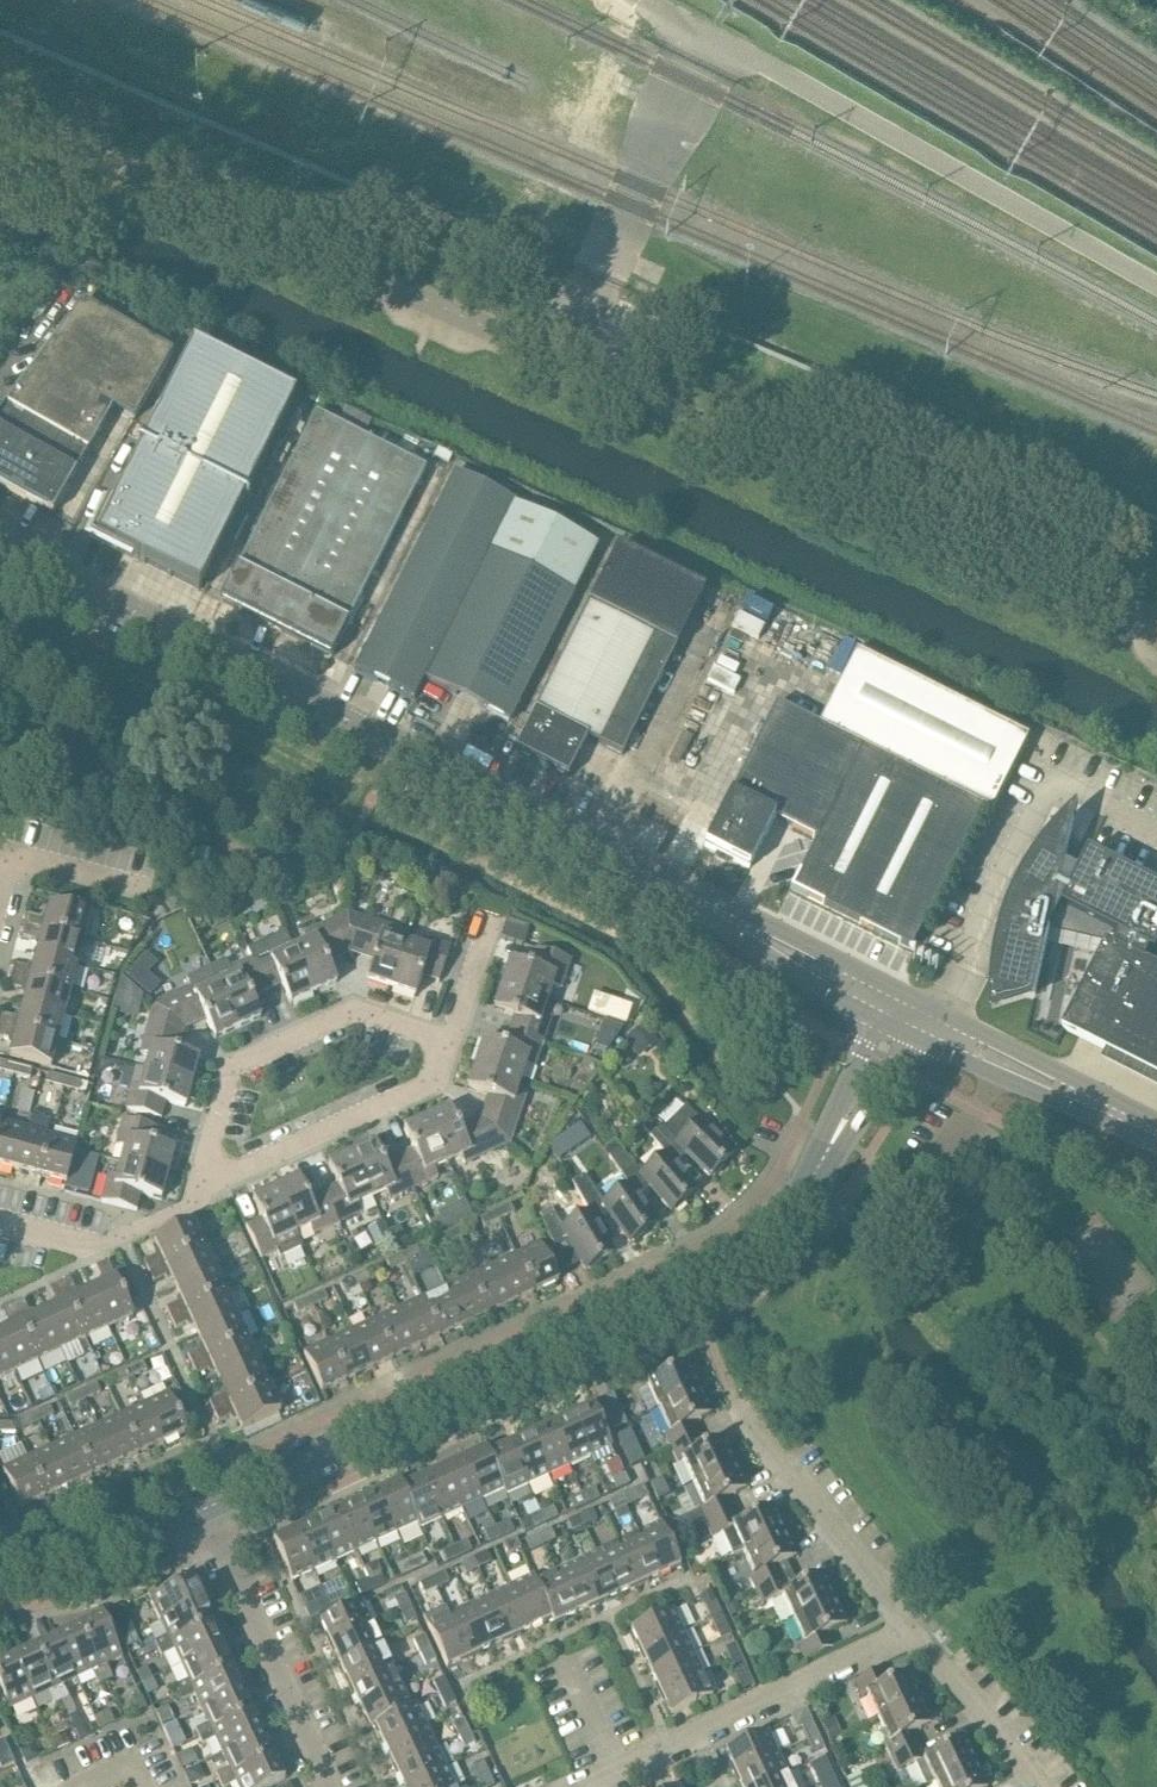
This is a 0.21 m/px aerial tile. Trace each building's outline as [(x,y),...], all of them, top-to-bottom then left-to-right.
[(0,414),(0,486),(52,515),(113,410),(133,422),(172,355),(83,303),(0,414)] [(294,401),(192,350),(115,503),(109,500),(90,538),(198,593),(294,401)] [(238,569),(237,569),(219,603),(275,631),(370,443),(316,415),(238,569)] [(348,625),(347,625),(425,471),(370,443),(275,631),(331,660),(348,625)] [(454,474),(356,670),(355,671),(414,701),(423,681),(515,504),(454,474)] [(515,504),(423,681),(424,682),(509,724),(509,723),(598,546),(515,504)] [(621,758),(675,651),(705,593),(618,549),(589,607),(588,606),(534,712),(535,713),(515,752),(567,779),(587,739),(621,758)] [(704,848),(749,870),(774,820),(817,841),(791,892),(910,952),(982,810),(991,814),(1028,739),(856,653),(818,727),(776,706),(704,848)] [(991,987),(991,1015),(993,1015),(1035,1001),(1051,932),(1106,944),(1063,1029),(1080,1037),(1156,1076),(1156,967),(1147,962),(1152,953),(1156,955),(1156,954),(1156,887),(1091,853),(1081,872),(1066,865),(1073,835),(1075,828),(1080,806),(1063,822),(1060,825),(1056,828),(1047,840),(1036,853),(1027,868),(1019,882),(1011,900),(1005,916),(999,933),(999,935),(995,950),(992,980),(992,982),(991,987)] [(28,916),(25,927),(85,943),(91,917),(87,916),(89,907),(66,901),(63,910),(49,906),(45,921),(28,916)] [(292,950),(313,994),(336,984),(326,961),(350,950),(348,914),(347,914),(302,935),(306,943),(292,950)] [(391,990),(394,980),(406,943),(392,939),(395,930),(348,914),(350,950),(375,958),(367,982),(391,990)] [(125,919),(121,935),(137,939),(141,922),(125,919)] [(85,943),(25,927),(22,938),(39,943),(36,957),(78,968),(85,943)] [(285,934),(247,951),(251,959),(261,980),(265,989),(280,982),(290,1005),(313,994),(292,950),(285,934)] [(394,980),(391,990),(415,998),(423,974),(440,979),(450,948),(423,939),(421,948),(406,943),(394,980)] [(501,987),(534,998),(549,1002),(553,989),(562,992),(572,962),(540,952),(534,971),(510,963),(501,987)] [(146,954),(125,977),(137,988),(148,975),(158,965),(146,954)] [(78,968),(36,957),(32,970),(15,966),(12,977),(71,993),(78,968)] [(265,989),(261,980),(251,959),(227,970),(230,978),(217,985),(238,1029),(261,1019),(250,996),(265,989)] [(71,993),(12,977),(9,988),(26,993),(22,1007),(65,1018),(71,993)] [(238,1029),(217,985),(204,991),(200,983),(152,1005),(181,1028),(204,1017),(214,1040),(238,1029)] [(549,1002),(534,998),(501,987),(493,1011),(518,1019),(512,1034),(534,1042),(544,1045),(553,1019),(544,1016),(549,1002)] [(120,994),(115,1013),(134,1018),(139,999),(120,994)] [(181,1028),(152,1005),(139,1055),(148,1057),(144,1072),(192,1084),(198,1060),(174,1053),(181,1028)] [(615,1023),(625,1026),(631,1008),(621,1005),(615,1023)] [(22,1007),(18,1020),(1,1016),(0,1021),(0,1027),(58,1043),(65,1018),(22,1007)] [(51,1069),(58,1043),(0,1027),(0,1039),(12,1042),(8,1057),(51,1069)] [(644,1027),(625,1041),(635,1056),(655,1042),(644,1027)] [(544,1045),(534,1042),(512,1034),(507,1050),(483,1042),(475,1066),(522,1082),(527,1068),(535,1071),(544,1045)] [(13,1076),(16,1067),(0,1062),(0,1073),(13,1076)] [(78,1068),(76,1075),(88,1079),(91,1066),(85,1065),(78,1068)] [(522,1082),(475,1066),(467,1090),(491,1098),(483,1122),(510,1146),(526,1099),(518,1096),(522,1082)] [(16,1067),(13,1076),(30,1080),(32,1071),(16,1067)] [(192,1084),(144,1072),(140,1086),(131,1083),(124,1111),(156,1119),(161,1102),(185,1109),(192,1084)] [(48,1075),(46,1085),(64,1089),(67,1080),(48,1075)] [(88,1085),(81,1083),(67,1080),(64,1089),(86,1095),(88,1085)] [(685,1109),(664,1130),(653,1120),(643,1130),(664,1155),(665,1156),(666,1155),(674,1165),(686,1155),(709,1179),(712,1176),(714,1178),(723,1169),(721,1167),(733,1155),(700,1121),(699,1122),(685,1109)] [(510,1146),(483,1122),(460,1132),(450,1110),(427,1120),(447,1165),(461,1159),(465,1167),(510,1146)] [(119,1164),(167,1176),(174,1152),(149,1145),(154,1128),(122,1120),(115,1147),(123,1149),(119,1164)] [(447,1165),(427,1120),(404,1131),(414,1154),(400,1161),(413,1191),(438,1180),(434,1171),(447,1165)] [(26,1129),(1,1122),(0,1127),(0,1167),(15,1171),(26,1129)] [(577,1122),(567,1129),(573,1139),(584,1132),(577,1122)] [(40,1178),(52,1136),(26,1129),(15,1171),(40,1178)] [(52,1136),(40,1178),(67,1185),(72,1165),(75,1152),(78,1143),(52,1136)] [(630,1186),(637,1196),(649,1188),(671,1213),(696,1191),(674,1165),(666,1155),(665,1156),(664,1155),(641,1174),(615,1143),(603,1151),(627,1185),(628,1187),(630,1186)] [(413,1191),(400,1161),(385,1168),(374,1145),(351,1156),(372,1200),(385,1194),(389,1202),(413,1191)] [(75,1152),(72,1165),(90,1170),(94,1157),(75,1152)] [(372,1200),(351,1156),(328,1166),(339,1189),(324,1196),(338,1226),(362,1215),(358,1206),(372,1200)] [(100,1203),(132,1211),(136,1195),(161,1201),(167,1176),(119,1164),(116,1178),(107,1176),(100,1203)] [(590,1212),(600,1230),(614,1222),(629,1244),(657,1225),(637,1196),(630,1186),(628,1187),(627,1185),(602,1203),(584,1177),(572,1184),(588,1213),(590,1212)] [(299,1180),(275,1191),(296,1235),(310,1229),(311,1232),(313,1237),(338,1226),(324,1196),(309,1203),(299,1180)] [(247,1232),(261,1262),(277,1254),(280,1260),(303,1250),(275,1191),(252,1201),(263,1224),(247,1232)] [(514,1214),(510,1206),(495,1213),(499,1221),(514,1214)] [(542,1222),(555,1250),(568,1242),(581,1264),(585,1271),(614,1254),(600,1230),(590,1212),(588,1213),(561,1228),(555,1216),(554,1216),(542,1222)] [(499,1221),(495,1213),(480,1220),(484,1228),(499,1221)] [(439,1219),(430,1223),(434,1233),(443,1228),(439,1219)] [(149,1273),(205,1247),(194,1223),(154,1241),(160,1255),(144,1263),(149,1273)] [(448,1234),(452,1243),(453,1243),(461,1239),(468,1236),(463,1227),(448,1234)] [(452,1243),(448,1234),(433,1241),(437,1250),(452,1243)] [(461,1239),(453,1243),(458,1252),(465,1248),(461,1239)] [(515,1255),(515,1256),(533,1295),(558,1284),(539,1244),(515,1255)] [(205,1247),(149,1273),(154,1284),(170,1276),(176,1289),(216,1271),(205,1247)] [(401,1256),(406,1265),(421,1258),(417,1249),(401,1256)] [(492,1266),(492,1267),(510,1306),(533,1295),(515,1256),(515,1255),(492,1266)] [(406,1265),(401,1256),(386,1263),(390,1272),(406,1265)] [(90,1291),(108,1331),(134,1319),(107,1263),(95,1268),(103,1285),(90,1291)] [(510,1306),(492,1267),(492,1266),(468,1277),(487,1316),(510,1306)] [(170,1320),(227,1294),(216,1271),(176,1289),(182,1302),(166,1310),(170,1320)] [(355,1278),(359,1287),(374,1280),(370,1271),(355,1278)] [(445,1288),(445,1289),(463,1327),(487,1316),(468,1277),(445,1288)] [(359,1287),(355,1278),(340,1285),(344,1294),(359,1287)] [(108,1331),(90,1291),(77,1297),(70,1281),(59,1286),(85,1342),(108,1331)] [(85,1342),(59,1286),(49,1290),(57,1307),(44,1313),(62,1352),(85,1342)] [(463,1327),(445,1289),(445,1288),(421,1299),(439,1338),(463,1327)] [(308,1300),(312,1308),(327,1301),(323,1293),(308,1300)] [(198,1336),(237,1317),(227,1294),(170,1320),(175,1330),(192,1323),(198,1336)] [(397,1310),(398,1311),(416,1349),(439,1338),(421,1299),(397,1310)] [(312,1308),(308,1300),(293,1307),(297,1315),(312,1308)] [(62,1352),(44,1313),(30,1319),(23,1302),(13,1307),(39,1363),(62,1352)] [(13,1307),(2,1312),(10,1328),(0,1333),(0,1341),(15,1374),(39,1363),(13,1307)] [(416,1349),(398,1311),(397,1310),(374,1320),(392,1360),(416,1349)] [(192,1367),(248,1341),(237,1317),(198,1336),(204,1349),(187,1356),(192,1367)] [(351,1331),(351,1333),(369,1371),(392,1360),(374,1320),(351,1331)] [(369,1371),(351,1333),(351,1331),(327,1342),(346,1382),(369,1371)] [(0,1341),(0,1381),(15,1374),(0,1341)] [(248,1341),(192,1367),(197,1377),(213,1370),(219,1382),(259,1364),(248,1341)] [(303,1353),(322,1393),(346,1382),(327,1342),(303,1353)] [(127,1371),(131,1379),(147,1372),(143,1364),(127,1371)] [(214,1413),(270,1387),(259,1364),(219,1382),(225,1395),(209,1403),(214,1413)] [(658,1410),(699,1391),(687,1364),(646,1383),(658,1410)] [(112,1378),(116,1386),(131,1379),(127,1371),(112,1378)] [(81,1392),(85,1401),(100,1394),(96,1385),(81,1392)] [(270,1387),(214,1413),(219,1424),(235,1416),(242,1430),(281,1412),(270,1387)] [(50,1389),(38,1394),(42,1403),(52,1399),(54,1398),(50,1389)] [(180,1390),(168,1396),(186,1433),(197,1428),(180,1390)] [(699,1391),(658,1410),(669,1433),(663,1436),(670,1450),(698,1437),(692,1424),(711,1415),(699,1391)] [(65,1400),(69,1408),(85,1401),(81,1392),(65,1400)] [(144,1404),(143,1405),(144,1406),(161,1444),(186,1433),(168,1396),(167,1393),(166,1394),(144,1404)] [(613,1396),(598,1403),(612,1432),(626,1425),(613,1396)] [(120,1416),(138,1455),(161,1444),(144,1406),(143,1405),(120,1416)] [(34,1414),(38,1423),(53,1416),(49,1407),(34,1414)] [(613,1449),(593,1407),(571,1417),(590,1459),(613,1449)] [(19,1421),(11,1425),(15,1434),(23,1430),(38,1423),(34,1414),(19,1421)] [(138,1455),(120,1416),(96,1426),(115,1466),(138,1455)] [(590,1459),(571,1417),(550,1427),(570,1469),(590,1459)] [(15,1435),(15,1434),(11,1425),(0,1425),(0,1435),(15,1435)] [(73,1437),(73,1438),(91,1477),(115,1466),(96,1426),(73,1437)] [(529,1436),(534,1446),(549,1478),(570,1469),(550,1427),(529,1436)] [(534,1446),(529,1436),(509,1446),(528,1488),(549,1478),(534,1446)] [(73,1438),(73,1437),(50,1448),(68,1488),(91,1477),(73,1438)] [(693,1485),(734,1466),(723,1442),(704,1450),(698,1437),(670,1450),(676,1465),(682,1462),(693,1485)] [(528,1488),(509,1446),(488,1455),(487,1456),(504,1492),(503,1492),(506,1497),(507,1497),(507,1498),(528,1488)] [(26,1459),(27,1460),(45,1499),(68,1488),(50,1448),(26,1459)] [(488,1455),(486,1450),(464,1460),(483,1502),(504,1493),(506,1498),(507,1498),(507,1497),(506,1497),(503,1492),(504,1492),(487,1456),(488,1455)] [(640,1454),(626,1460),(630,1468),(638,1464),(644,1462),(640,1454)] [(45,1499),(27,1460),(26,1459),(2,1470),(21,1510),(45,1499)] [(483,1502),(464,1460),(443,1470),(463,1512),(483,1502)] [(704,1525),(733,1512),(727,1499),(746,1490),(734,1466),(693,1485),(703,1508),(698,1511),(704,1525)] [(422,1480),(442,1522),(463,1512),(443,1470),(422,1480)] [(612,1481),(617,1492),(630,1486),(625,1475),(612,1481)] [(442,1522),(422,1480),(402,1489),(400,1484),(402,1489),(401,1489),(418,1525),(417,1526),(418,1526),(420,1532),(442,1522)] [(378,1494),(397,1536),(418,1526),(417,1526),(418,1525),(401,1489),(402,1489),(400,1484),(378,1494)] [(582,1495),(587,1506),(599,1500),(594,1489),(582,1495)] [(621,1497),(626,1508),(639,1502),(634,1491),(621,1497)] [(397,1536),(378,1494),(357,1504),(376,1545),(397,1536)] [(569,1500),(574,1511),(587,1506),(582,1495),(569,1500)] [(608,1503),(613,1514),(626,1508),(621,1497),(608,1503)] [(336,1513),(356,1555),(376,1545),(357,1504),(336,1513)] [(540,1514),(545,1525),(558,1519),(553,1508),(540,1514)] [(733,1557),(743,1553),(784,1534),(773,1509),(739,1525),(733,1512),(704,1525),(711,1540),(722,1535),(733,1557)] [(579,1516),(584,1527),(597,1522),(592,1511),(579,1516)] [(316,1523),(335,1564),(356,1555),(336,1513),(316,1523)] [(545,1525),(540,1514),(528,1519),(533,1531),(545,1525)] [(584,1527),(579,1516),(567,1522),(572,1533),(584,1527)] [(491,1520),(479,1525),(489,1545),(501,1539),(496,1528),(491,1519),(491,1520)] [(496,1528),(501,1539),(514,1533),(509,1522),(496,1528)] [(335,1564),(316,1523),(295,1532),(314,1574),(335,1564)] [(680,1566),(661,1524),(638,1535),(658,1576),(680,1566)] [(538,1536),(543,1547),(555,1541),(550,1530),(538,1536)] [(314,1574),(295,1532),(273,1542),(292,1584),(314,1574)] [(755,1593),(790,1576),(784,1563),(795,1558),(784,1534),(743,1553),(753,1576),(748,1578),(755,1593)] [(658,1576),(638,1535),(618,1544),(637,1586),(658,1576)] [(543,1547),(538,1536),(525,1541),(530,1553),(543,1547)] [(521,1551),(518,1545),(516,1540),(503,1546),(508,1557),(521,1551)] [(454,1548),(459,1559),(472,1553),(467,1542),(454,1548)] [(637,1586),(618,1544),(597,1554),(616,1596),(637,1586)] [(459,1559),(454,1548),(442,1553),(447,1564),(459,1559)] [(473,1560),(478,1571),(491,1565),(486,1554),(473,1560)] [(616,1596),(597,1554),(576,1563),(596,1605),(616,1596)] [(409,1561),(414,1572),(427,1566),(422,1556),(409,1561)] [(478,1571),(473,1560),(460,1566),(465,1576),(478,1571)] [(414,1572),(409,1561),(397,1567),(402,1578),(414,1572)] [(596,1605),(576,1563),(556,1573),(575,1615),(596,1605)] [(369,1568),(363,1571),(368,1581),(373,1592),(385,1586),(380,1575),(373,1578),(369,1568)] [(431,1579),(436,1590),(449,1584),(444,1573),(431,1579)] [(556,1573),(536,1582),(535,1583),(536,1583),(535,1584),(552,1620),(551,1620),(553,1625),(575,1615),(556,1573)] [(793,1621),(834,1601),(823,1577),(797,1589),(790,1576),(755,1593),(761,1607),(782,1598),(793,1621)] [(511,1588),(530,1629),(551,1620),(552,1620),(535,1584),(536,1583),(535,1583),(536,1582),(533,1577),(511,1588)] [(436,1590),(431,1579),(419,1585),(424,1596),(436,1590)] [(160,1623),(202,1603),(191,1580),(160,1595),(158,1591),(147,1596),(160,1623)] [(373,1592),(368,1581),(355,1586),(360,1597),(373,1592)] [(530,1629),(511,1588),(490,1597),(510,1639),(530,1629)] [(710,1592),(699,1597),(700,1599),(710,1621),(721,1616),(710,1592)] [(735,1592),(721,1599),(725,1608),(739,1600),(735,1592)] [(343,1605),(338,1594),(326,1600),(331,1611),(343,1605)] [(400,1613),(411,1608),(405,1595),(394,1600),(400,1613)] [(510,1639),(490,1597),(469,1607),(489,1649),(510,1639)] [(447,1608),(450,1616),(449,1616),(468,1658),(489,1649),(469,1607),(465,1599),(447,1608)] [(331,1611),(326,1600),(314,1606),(319,1617),(331,1611)] [(834,1601),(793,1621),(803,1644),(798,1646),(805,1661),(833,1648),(827,1635),(845,1626),(834,1601)] [(731,1605),(727,1607),(731,1617),(741,1613),(737,1602),(732,1605),(731,1605)] [(154,1644),(145,1648),(148,1655),(158,1651),(212,1626),(202,1603),(160,1623),(166,1638),(154,1644)] [(362,1604),(320,1623),(331,1646),(373,1626),(362,1604)] [(123,1608),(109,1614),(121,1641),(131,1636),(135,1634),(123,1608)] [(411,1608),(400,1613),(405,1626),(416,1620),(411,1608)] [(673,1612),(631,1631),(642,1653),(683,1634),(673,1612)] [(427,1627),(446,1668),(468,1658),(449,1616),(427,1627)] [(721,1616),(710,1621),(716,1633),(727,1628),(721,1616)] [(122,1660),(103,1617),(79,1628),(105,1682),(112,1679),(106,1667),(122,1660)] [(180,1667),(223,1648),(212,1626),(158,1651),(161,1658),(173,1652),(180,1667)] [(340,1666),(382,1647),(373,1626),(331,1646),(340,1666)] [(105,1682),(79,1628),(57,1638),(77,1681),(92,1674),(98,1686),(105,1682)] [(651,1674),(693,1654),(683,1634),(642,1653),(651,1674)] [(424,1637),(413,1642),(419,1655),(430,1649),(424,1637)] [(77,1681),(57,1638),(35,1648),(61,1703),(68,1700),(62,1687),(77,1681)] [(735,1644),(724,1649),(730,1662),(741,1657),(735,1644)] [(350,1687),(392,1668),(382,1647),(340,1666),(350,1687)] [(61,1703),(35,1648),(13,1659),(33,1701),(48,1694),(54,1706),(61,1703)] [(178,1695),(233,1670),(223,1648),(180,1667),(187,1682),(175,1688),(178,1695)] [(430,1649),(419,1655),(425,1667),(436,1662),(430,1649)] [(661,1695),(703,1675),(693,1654),(651,1674),(661,1695)] [(741,1657),(730,1662),(735,1675),(746,1669),(741,1657)] [(13,1659),(0,1665),(0,1691),(4,1700),(0,1702),(6,1714),(33,1701),(13,1659)] [(360,1708),(402,1688),(392,1668),(350,1687),(360,1708)] [(147,1669),(136,1674),(142,1685),(153,1680),(147,1669)] [(200,1711),(243,1692),(233,1670),(178,1695),(182,1702),(193,1696),(200,1711)] [(878,1720),(919,1701),(908,1676),(889,1685),(883,1671),(854,1685),(861,1699),(867,1696),(878,1720)] [(703,1675),(661,1695),(671,1717),(713,1697),(703,1675)] [(444,1679),(433,1684),(438,1697),(450,1692),(444,1679)] [(153,1680),(142,1685),(147,1697),(158,1692),(153,1680)] [(416,1707),(417,1707),(416,1706),(411,1708),(402,1688),(360,1708),(370,1729),(375,1727),(375,1726),(411,1710),(410,1709),(416,1706),(416,1707)] [(199,1739),(253,1714),(243,1692),(200,1711),(207,1726),(195,1732),(199,1739)] [(450,1692),(438,1697),(444,1709),(456,1704),(450,1692)] [(126,1704),(131,1716),(145,1709),(140,1698),(126,1704)] [(891,1759),(918,1747),(912,1734),(930,1725),(919,1701),(878,1720),(889,1743),(884,1745),(891,1759)] [(385,1747),(427,1728),(417,1707),(416,1707),(416,1706),(410,1709),(411,1710),(375,1726),(375,1727),(370,1729),(370,1730),(375,1727),(385,1747)] [(156,1714),(162,1728),(174,1722),(167,1708),(156,1714)] [(109,1712),(95,1718),(100,1730),(114,1724),(109,1712)] [(221,1756),(264,1736),(253,1714),(199,1739),(202,1746),(214,1740),(221,1756)] [(463,1720),(452,1725),(458,1738),(469,1733),(463,1720)] [(841,1736),(833,1720),(822,1725),(829,1741),(841,1736)] [(807,1742),(818,1737),(812,1724),(801,1729),(807,1742)] [(83,1728),(75,1732),(79,1741),(93,1735),(93,1734),(89,1726),(83,1728)] [(172,1726),(162,1730),(165,1736),(168,1743),(178,1739),(172,1726)] [(394,1768),(436,1749),(427,1728),(385,1747),(394,1768)] [(64,1733),(52,1739),(57,1750),(57,1751),(70,1745),(64,1733)] [(469,1733),(458,1738),(464,1751),(475,1746),(469,1733)] [(735,1775),(778,1755),(768,1733),(725,1752),(735,1775)] [(219,1783),(274,1758),(264,1736),(221,1756),(228,1770),(216,1776),(219,1783)] [(813,1754),(824,1749),(818,1737),(807,1742),(813,1754)] [(975,1765),(964,1741),(924,1760),(918,1747),(891,1759),(897,1773),(915,1765),(925,1786),(928,1786),(934,1784),(975,1765)] [(27,1748),(20,1752),(26,1765),(39,1759),(36,1751),(27,1748)] [(446,1769),(436,1749),(394,1768),(403,1786),(408,1786),(446,1769)] [(178,1758),(177,1758),(183,1769),(194,1764),(189,1752),(178,1758)] [(787,1776),(778,1755),(735,1775),(741,1786),(763,1786),(787,1776)] [(285,1781),(274,1758),(219,1783),(221,1786),(229,1786),(234,1784),(236,1786),(271,1786),(285,1781)] [(826,1783),(837,1778),(831,1765),(828,1758),(810,1766),(819,1786),(826,1783)] [(483,1762),(472,1767),(477,1780),(488,1775),(483,1762)] [(855,1763),(841,1770),(845,1779),(859,1772),(855,1763)] [(975,1765),(934,1784),(936,1786),(985,1786),(975,1765)] [(184,1773),(190,1786),(191,1786),(199,1783),(202,1775),(198,1767),(184,1773)] [(446,1769),(408,1786),(454,1786),(446,1769)] [(846,1780),(849,1786),(866,1786),(860,1774),(846,1780)] [(477,1780),(481,1786),(494,1786),(488,1775),(477,1780)] [(787,1776),(763,1786),(793,1786),(787,1776)] [(819,1786),(820,1786),(842,1786),(837,1778),(826,1783),(819,1786)]
